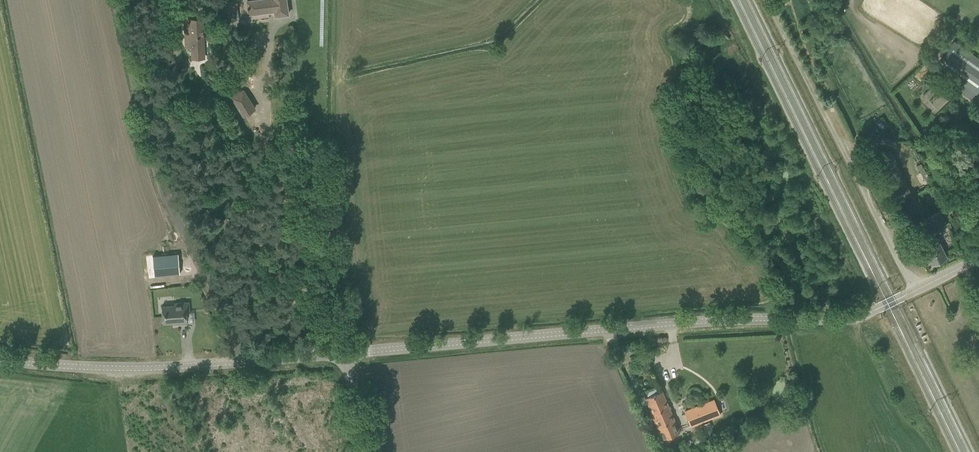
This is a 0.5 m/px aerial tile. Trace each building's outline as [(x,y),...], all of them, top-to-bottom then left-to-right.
[(223,1),(224,17),(238,16),(237,0),(223,1)] [(288,14),(286,0),(255,0),(247,1),(249,14),(274,11),(275,16),(288,14)] [(194,59),(204,58),(202,29),(201,18),(185,20),(187,39),(192,39),(194,59)] [(937,66),(960,82),(955,88),(971,99),(976,93),(977,93),(978,90),(978,58),(955,41),(937,66)] [(927,99),(941,87),(937,82),(923,95),(927,99)] [(255,108),(243,90),(232,97),(243,115),(255,108)] [(911,194),(892,150),(880,155),(899,200),(911,194)] [(710,192),(704,177),(699,179),(695,180),(701,196),(710,192)] [(947,225),(939,210),(927,217),(935,231),(947,225)] [(932,264),(947,256),(937,238),(922,245),(932,264)] [(178,254),(153,256),(154,276),(180,274),(178,254)] [(190,312),(189,302),(174,303),(174,305),(162,306),(163,323),(176,322),(176,324),(187,323),(187,313),(190,312)] [(652,413),(669,406),(662,391),(646,398),(652,413)] [(690,426),(720,414),(714,400),(685,411),(690,426)] [(669,406),(652,413),(651,413),(663,440),(680,432),(669,406)] [(710,422),(704,424),(709,436),(715,434),(710,422)]
